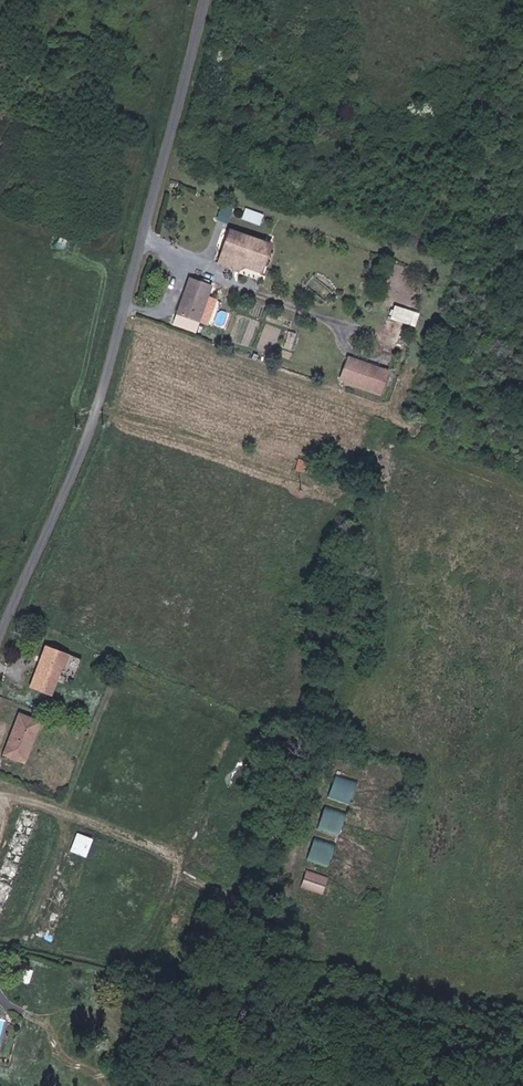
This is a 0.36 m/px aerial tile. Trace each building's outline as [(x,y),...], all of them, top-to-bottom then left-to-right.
[(259,264),(267,244),(232,231),(220,262),(237,269),(239,264),(248,260),(259,264)] [(264,266),(271,246),(267,244),(259,264),(264,266)] [(192,279),(175,325),(194,331),(211,285),(192,279)] [(414,310),(394,305),(390,319),(411,324),(414,310)] [(389,372),(350,358),(342,379),(381,393),(389,372)] [(315,464),(302,461),(300,470),(312,473),(315,464)] [(65,649),(44,640),(28,680),(48,688),(59,659),(62,660),(65,649)] [(37,717),(15,708),(0,746),(21,755),(30,729),(33,730),(37,717)] [(329,795),(350,801),(357,779),(336,773),(329,795)] [(325,804),(319,827),(340,833),(346,810),(325,804)] [(22,807),(0,869),(0,920),(39,813),(22,807)] [(75,831),(40,937),(56,943),(91,836),(75,831)] [(330,864),(335,841),(314,836),(309,859),(330,864)] [(308,868),(302,885),(324,893),(330,876),(308,868)]
